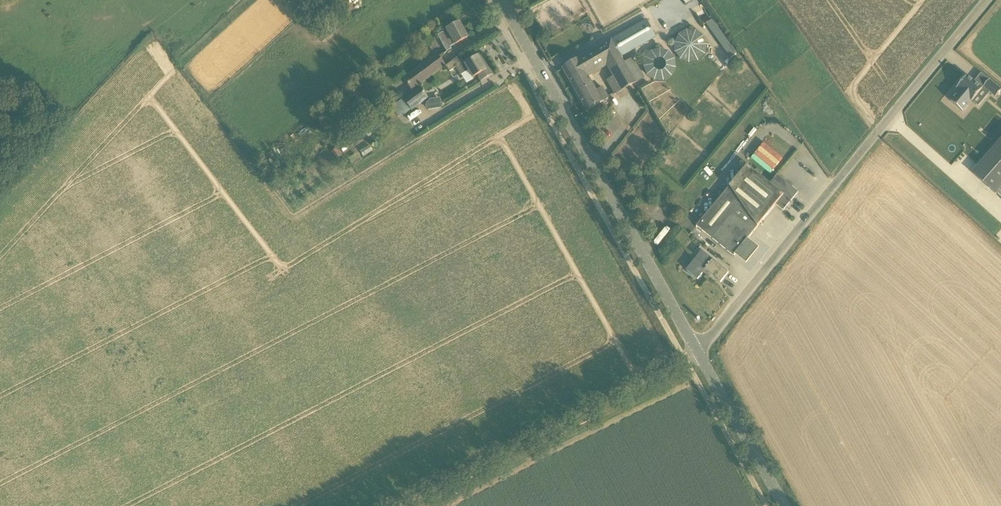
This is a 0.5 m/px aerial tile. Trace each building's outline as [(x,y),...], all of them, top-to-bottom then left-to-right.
[(732,57),(738,52),(714,19),(708,24),(732,57)] [(586,74),(606,63),(619,55),(620,58),(656,38),(646,21),(562,68),(572,86),(587,77),(586,74)] [(447,52),(451,49),(449,47),(467,37),(459,23),(437,35),(447,52)] [(680,57),(688,61),(697,59),(704,54),(707,45),(704,36),(697,30),(688,29),(680,33),(675,40),(675,49),(680,57)] [(649,78),(657,82),(666,80),(673,74),(675,66),(673,57),(666,51),(657,50),(649,54),(644,61),(644,70),(649,78)] [(412,91),(445,66),(436,54),(402,79),(412,91)] [(623,63),(620,58),(619,55),(606,63),(613,77),(606,81),(614,95),(621,91),(644,77),(633,58),(623,63)] [(465,64),(460,56),(445,66),(449,72),(456,68),(460,75),(468,71),(472,78),(477,75),(481,81),(491,75),(484,61),(481,63),(478,56),(465,64)] [(729,56),(718,63),(721,68),(732,61),(729,56)] [(956,88),(947,98),(959,109),(968,98),(969,99),(979,86),(964,73),(953,86),(956,88)] [(595,91),(587,77),(572,86),(586,110),(609,98),(603,87),(595,91)] [(984,87),(996,97),(1000,90),(1000,88),(990,79),(984,87)] [(411,111),(428,99),(419,87),(402,99),(403,99),(411,110),(411,111)] [(440,98),(429,100),(429,101),(426,104),(425,106),(428,110),(442,108),(440,98)] [(972,172),(996,193),(1000,197),(1000,139),(972,172)] [(770,184),(747,165),(696,227),(734,256),(776,205),(784,211),(799,192),(778,175),(770,184)] [(729,273),(701,252),(687,270),(698,280),(705,270),(721,283),(729,273)]
